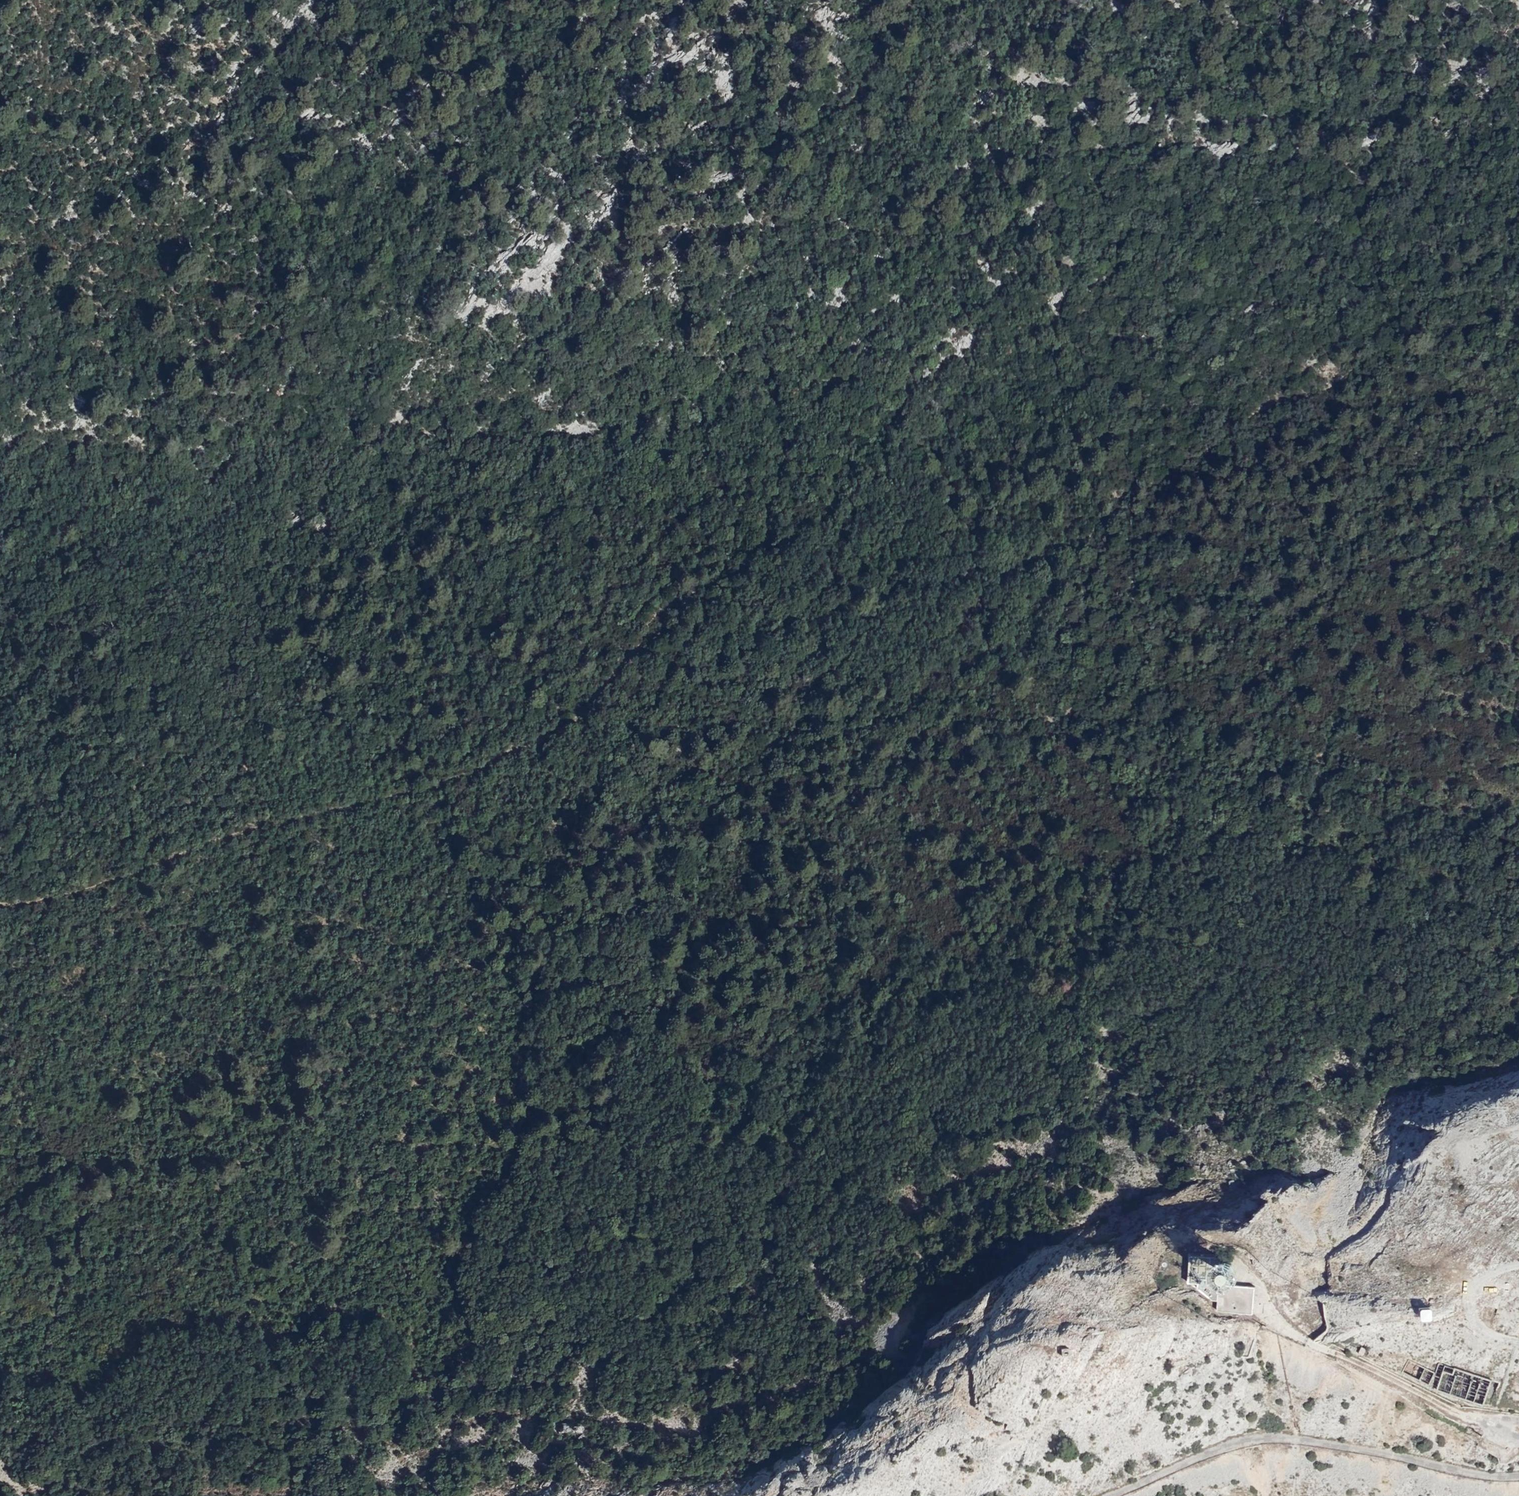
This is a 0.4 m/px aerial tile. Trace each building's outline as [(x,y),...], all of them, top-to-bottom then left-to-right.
[(1257,1286),(1221,1284),(1223,1257),(1192,1254),(1190,1283),(1200,1284),(1199,1289),(1214,1300),(1219,1301),(1218,1311),(1255,1314),(1257,1286)] [(1425,1308),(1423,1310),(1424,1319),(1425,1320),(1434,1320),(1435,1318),(1435,1309),(1433,1308),(1425,1308)] [(1485,1380),(1438,1363),(1429,1389),(1476,1405),(1485,1380)]
